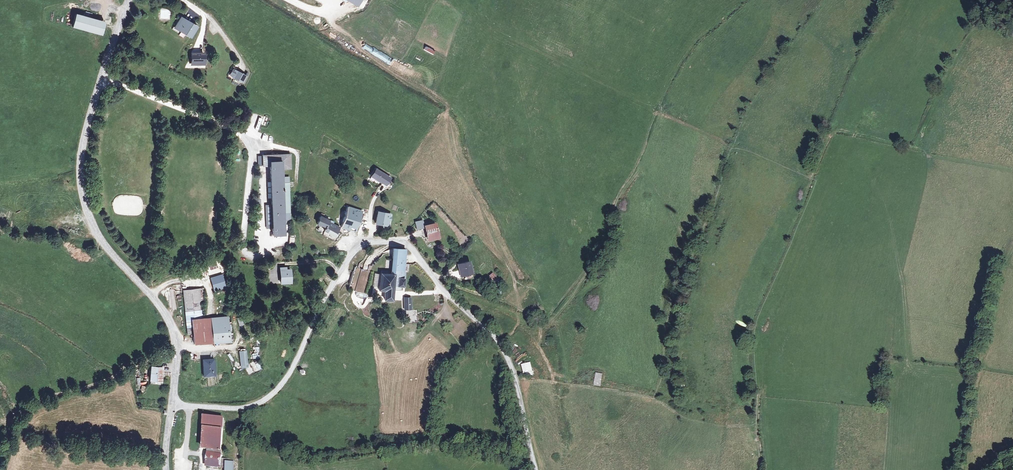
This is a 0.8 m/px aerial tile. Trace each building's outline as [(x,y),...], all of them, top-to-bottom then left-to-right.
[(75,14),(71,27),(100,34),(103,21),(75,14)] [(196,27),(182,18),(179,17),(171,29),(174,31),(176,28),(190,36),(196,27)] [(205,54),(192,54),(192,66),(206,66),(205,54)] [(245,76),(240,73),(241,72),(238,70),(237,72),(234,70),(230,75),(242,82),(245,76)] [(290,220),(288,177),(282,178),(281,169),(291,169),(290,154),(262,155),(263,166),(270,166),(273,235),(284,235),(284,220),(290,220)] [(390,178),(375,169),(371,176),(386,185),(390,178)] [(355,232),(362,211),(347,207),(341,227),(355,232)] [(388,225),(390,214),(378,212),(376,223),(388,225)] [(333,222),(323,218),(324,216),(321,214),(317,224),(326,227),(324,231),(335,237),(340,227),(332,224),(333,222)] [(438,238),(435,223),(423,226),(422,220),(415,222),(416,229),(425,227),(428,240),(438,238)] [(403,287),(405,272),(404,272),(406,250),(393,248),(392,258),(390,274),(386,274),(387,271),(381,270),(381,273),(380,273),(379,289),(385,290),(384,299),(392,300),(393,286),(403,287)] [(469,262),(458,264),(461,276),(468,274),(467,268),(470,267),(469,262)] [(365,294),(371,272),(367,271),(369,267),(359,264),(358,268),(355,267),(348,289),(365,294)] [(291,283),(290,270),(286,270),(285,268),(280,268),(281,283),(291,283)] [(211,278),(214,291),(226,287),(223,275),(211,278)] [(186,320),(203,319),(199,288),(183,290),(186,320)] [(203,319),(186,320),(188,334),(193,334),(194,344),(213,342),(211,318),(203,319)] [(229,318),(220,318),(212,319),(214,340),(231,338),(229,318)] [(246,350),(239,351),(241,367),(248,366),(246,350)] [(215,376),(214,359),(203,360),(204,376),(215,376)] [(530,364),(522,366),(524,377),(534,375),(533,371),(532,371),(530,364)] [(161,381),(162,368),(151,367),(150,380),(161,381)] [(601,386),(603,373),(596,372),(594,385),(601,386)] [(221,455),(224,418),(205,417),(205,429),(206,429),(205,449),(209,449),(206,466),(221,467),(225,467),(226,459),(222,458),(222,455),(221,455)]
